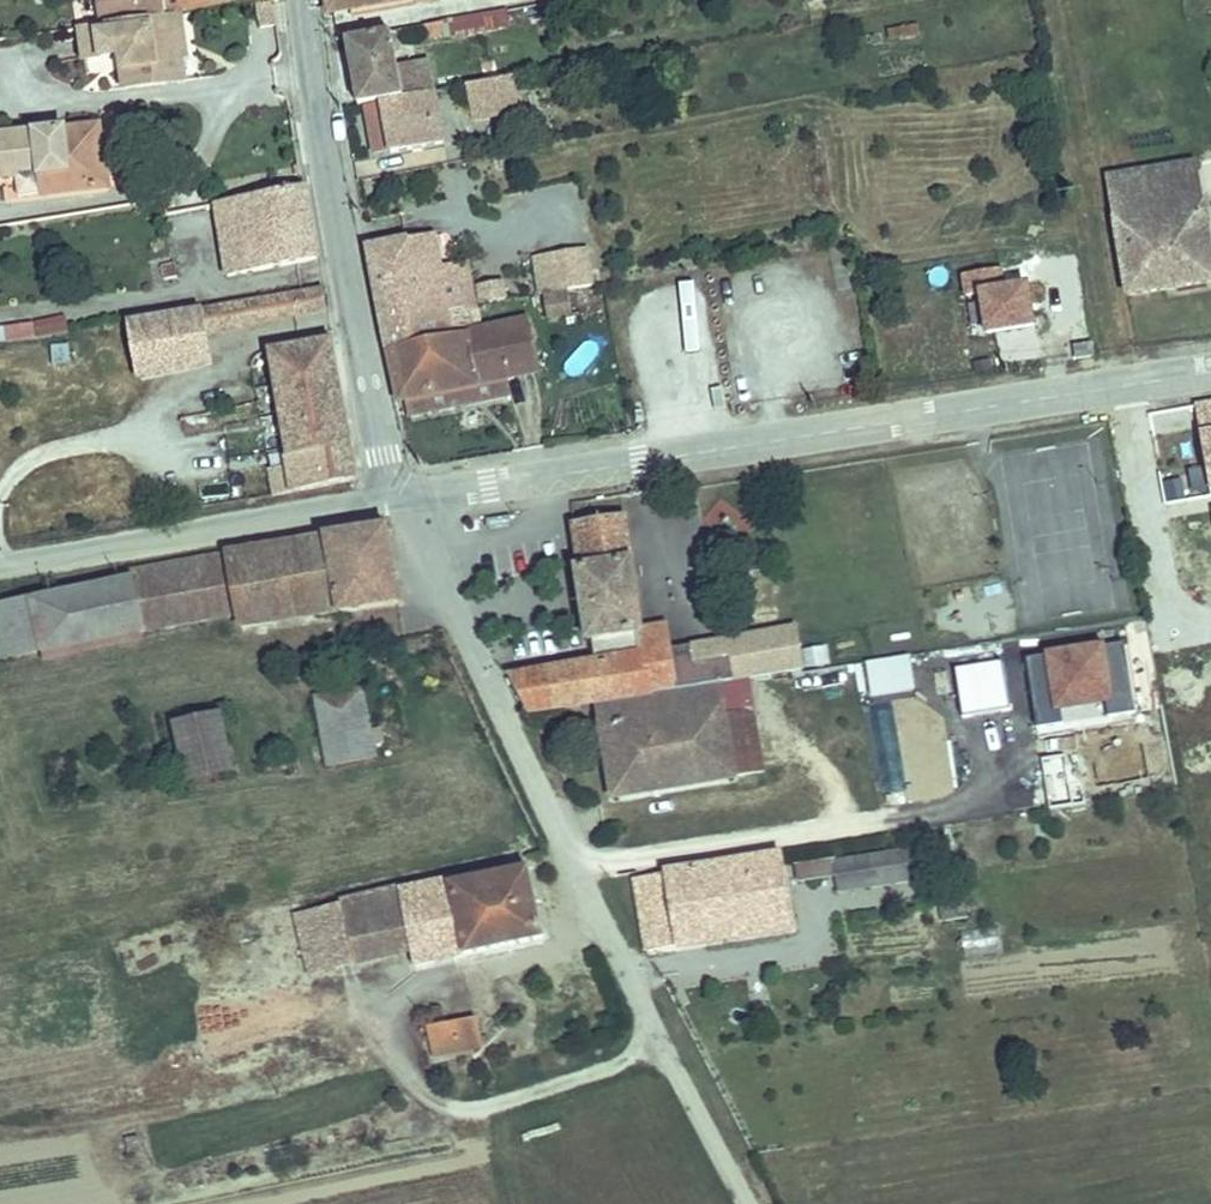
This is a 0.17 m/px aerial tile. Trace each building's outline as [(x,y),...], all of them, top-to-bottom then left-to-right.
[(90,27),(266,3),(266,0),(87,0),(90,27)] [(513,11),(511,0),(476,0),(432,7),(435,25),(513,11)] [(158,54),(170,52),(165,20),(65,35),(70,64),(105,60),(109,94),(170,84),(167,61),(159,60),(158,54)] [(384,89),(405,86),(395,21),(349,28),(357,93),(384,89)] [(477,107),(521,101),(515,67),(482,73),(471,75),(477,107)] [(393,140),(443,133),(434,81),(405,86),(384,89),(393,140)] [(102,192),(98,166),(87,167),(82,135),(0,146),(0,188),(8,187),(8,176),(30,173),(35,203),(102,192)] [(1204,292),(1185,174),(1096,189),(1115,306),(1204,292)] [(229,276),(317,260),(304,185),(249,195),(247,190),(208,197),(212,223),(250,216),(253,244),(225,250),(229,276)] [(372,241),(391,340),(452,328),(439,262),(433,229),(372,241)] [(584,281),(602,278),(596,244),(579,247),(584,281)] [(584,281),(579,247),(557,251),(563,285),(584,281)] [(563,285),(557,251),(545,253),(551,287),(563,285)] [(473,256),(439,262),(452,328),(486,322),(473,256)] [(1000,261),(960,266),(969,330),(1034,321),(1028,273),(1002,277),(1000,261)] [(509,274),(485,279),(488,294),(512,288),(509,274)] [(326,310),(322,287),(199,308),(203,331),(326,310)] [(208,360),(203,331),(199,308),(130,320),(139,372),(208,360)] [(391,340),(401,392),(408,391),(509,374),(544,367),(535,312),(486,322),(452,328),(391,340)] [(0,323),(0,339),(64,333),(63,318),(0,323)] [(287,465),(267,469),(271,494),(359,477),(333,339),(269,349),(287,465)] [(1095,355),(1093,341),(1078,343),(1079,357),(1095,355)] [(509,374),(408,391),(413,409),(511,390),(509,374)] [(1194,418),(1208,498),(1210,497),(1210,410),(1194,418)] [(583,562),(576,562),(589,638),(597,637),(600,658),(512,672),(532,711),(603,700),(725,680),(743,678),(738,654),(700,660),(698,646),(679,649),(676,624),(647,628),(629,514),(577,523),(578,532),(583,562)] [(129,577),(140,631),(229,614),(232,631),(397,599),(382,519),(127,568),(129,577)] [(30,596),(41,650),(140,631),(129,577),(30,596)] [(814,666),(807,629),(744,639),(751,676),(814,666)] [(1130,711),(1125,637),(1035,644),(1041,723),(1090,719),(1090,714),(1130,711)] [(744,639),(698,646),(700,660),(738,654),(743,678),(751,676),(744,639)] [(1005,660),(959,661),(961,710),(1006,709),(1005,660)] [(873,690),(913,685),(911,671),(871,675),(873,690)] [(738,773),(730,713),(725,680),(603,700),(618,793),(738,773)] [(374,752),(366,707),(323,715),(332,760),(374,752)] [(766,769),(756,710),(730,713),(738,773),(766,769)] [(188,782),(235,772),(224,715),(176,724),(188,782)] [(877,861),(879,874),(911,870),(909,856),(877,861)] [(826,868),(827,881),(879,874),(877,861),(826,868)] [(773,866),(685,879),(696,951),(785,937),(773,866)] [(914,888),(911,870),(879,874),(883,893),(914,888)] [(883,893),(879,874),(827,881),(830,901),(883,893)] [(439,895),(437,891),(333,911),(344,970),(403,959),(406,975),(533,952),(520,878),(439,895)] [(678,954),(696,951),(685,879),(667,882),(678,954)] [(638,960),(678,954),(667,882),(627,888),(638,960)] [(951,903),(927,907),(931,922),(954,918),(951,903)] [(963,949),(999,948),(999,927),(963,927),(963,949)] [(422,1056),(470,1045),(466,1032),(420,1042),(422,1056)]
